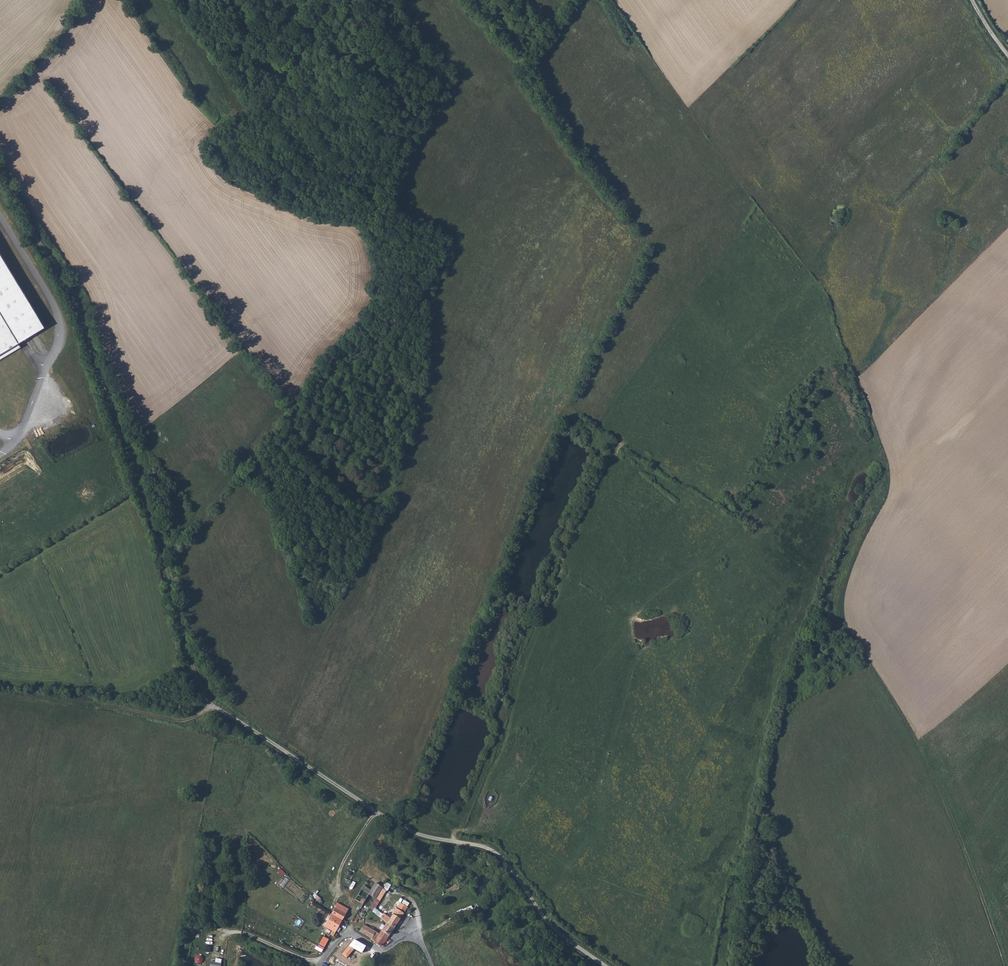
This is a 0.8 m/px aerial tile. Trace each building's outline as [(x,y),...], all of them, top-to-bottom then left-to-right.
[(46,330),(0,254),(0,358),(46,330)] [(44,436),(50,431),(39,417),(33,422),(44,436)] [(380,897),(384,891),(381,888),(374,884),(369,891),(363,887),(354,900),(361,906),(368,911),(375,899),(378,902),(381,897),(380,897)] [(386,923),(392,928),(406,908),(408,910),(411,907),(406,904),(408,901),(405,900),(402,904),(399,903),(394,911),(393,911),(390,915),(391,915),(389,919),(382,915),(380,919),(386,923)] [(336,903),(333,908),(345,915),(348,910),(336,903)] [(333,908),(330,914),(341,921),(345,915),(333,908)] [(330,914),(323,926),(335,933),(341,921),(330,914)] [(387,935),(392,928),(386,923),(380,930),(387,935)] [(356,930),(370,938),(371,936),(375,939),(378,935),(370,930),(371,929),(369,927),(368,929),(362,924),(361,926),(359,925),(356,930)] [(335,933),(323,926),(315,939),(327,946),(335,933)] [(380,946),(387,935),(380,930),(378,935),(375,939),(373,942),(380,946)] [(364,947),(354,941),(352,943),(350,942),(347,945),(357,951),(356,953),(359,955),(364,947)]
